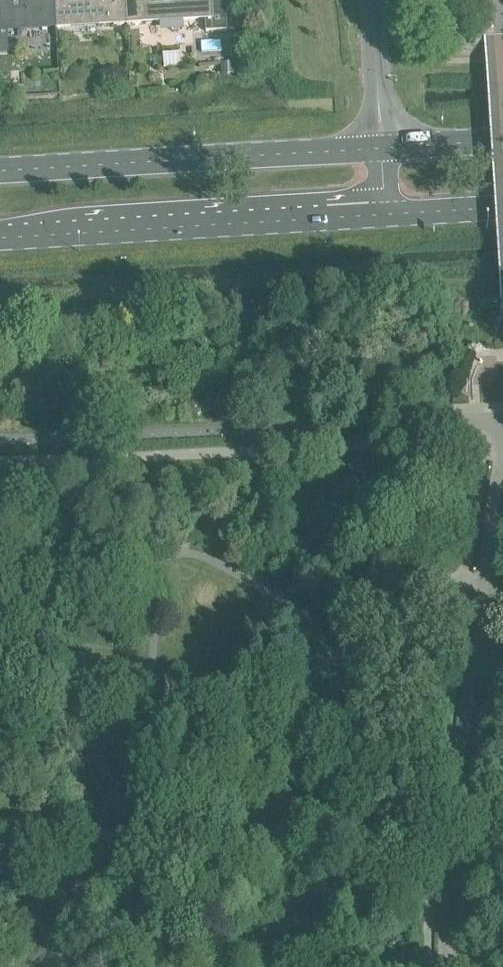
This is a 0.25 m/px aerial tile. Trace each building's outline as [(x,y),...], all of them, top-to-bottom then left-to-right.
[(12,31),(12,29),(55,26),(54,0),(0,0),(0,32),(12,31)] [(55,26),(99,24),(99,26),(127,24),(125,0),(54,0),(55,26)] [(127,24),(154,23),(154,21),(205,18),(205,20),(204,20),(205,31),(226,30),(225,6),(229,6),(228,0),(125,0),(127,24)] [(235,62),(220,63),(220,77),(237,76),(235,62)]
